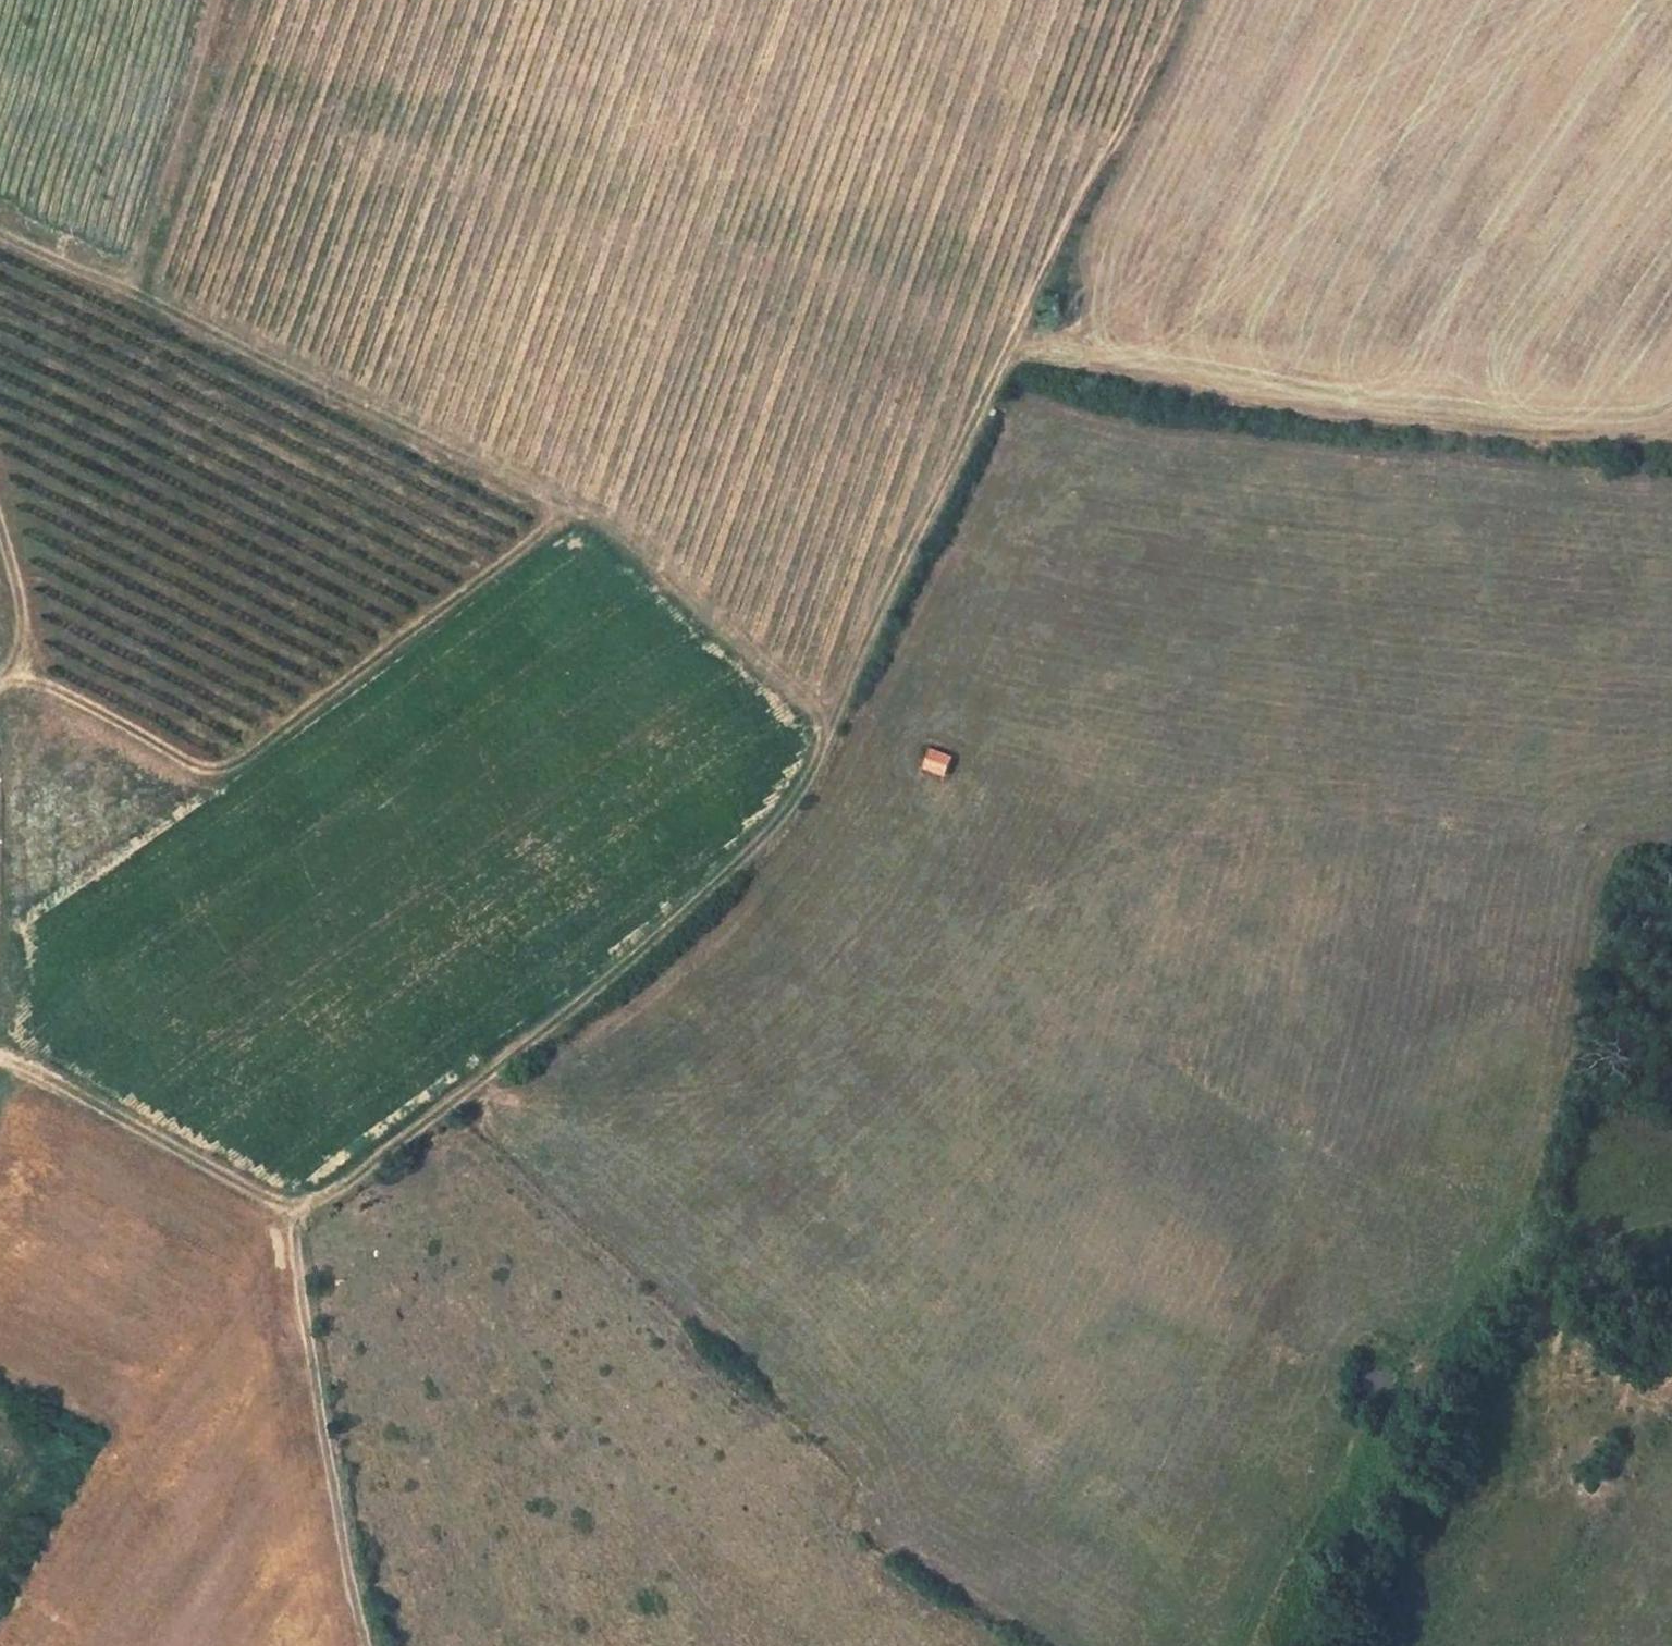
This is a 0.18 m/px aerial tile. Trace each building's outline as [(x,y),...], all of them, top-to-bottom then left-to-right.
[(936,773),(935,755),(917,753),(916,773),(936,773)]
